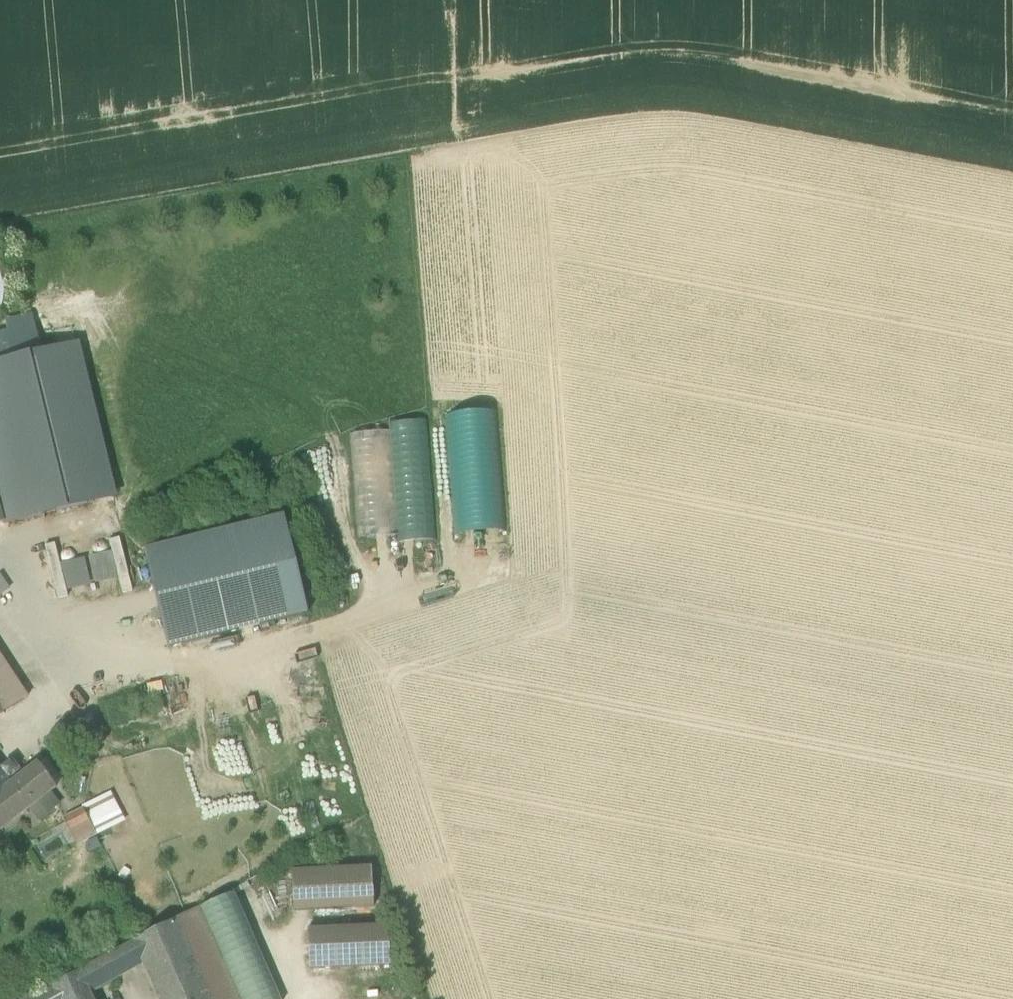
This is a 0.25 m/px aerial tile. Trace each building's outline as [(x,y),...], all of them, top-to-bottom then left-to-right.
[(30,355),(82,341),(78,327),(27,342),(30,355)] [(0,365),(0,488),(9,523),(113,498),(77,347),(0,365)] [(400,541),(437,539),(430,420),(391,423),(391,430),(354,432),(359,528),(385,527),(385,535),(400,534),(400,541)] [(144,551),(168,649),(308,614),(284,517),(144,551)] [(110,540),(114,555),(65,565),(60,542),(47,545),(58,597),(121,583),(123,592),(136,590),(125,536),(110,540)] [(4,713),(28,697),(0,655),(0,707),(4,713)] [(47,759),(39,765),(55,788),(64,781),(47,759)] [(30,809),(51,793),(56,789),(55,788),(39,765),(38,764),(11,785),(0,793),(0,832),(30,809)] [(11,785),(0,770),(0,793),(11,785)] [(51,793),(30,809),(38,820),(59,804),(51,793)] [(83,808),(84,810),(96,834),(97,835),(115,826),(100,798),(83,808)] [(64,820),(76,844),(96,834),(84,810),(64,820)] [(292,872),(294,912),(374,908),(372,868),(292,872)] [(257,944),(234,893),(201,908),(223,959),(240,998),(281,998),(257,944)] [(177,920),(211,998),(237,998),(198,908),(177,920)] [(134,943),(144,964),(158,998),(211,998),(177,920),(134,943)] [(308,930),(310,970),(390,966),(388,926),(308,930)] [(134,943),(80,972),(90,994),(144,964),(134,943)] [(52,987),(58,998),(92,998),(90,994),(80,972),(52,987)] [(30,998),(58,998),(52,987),(30,998)]
